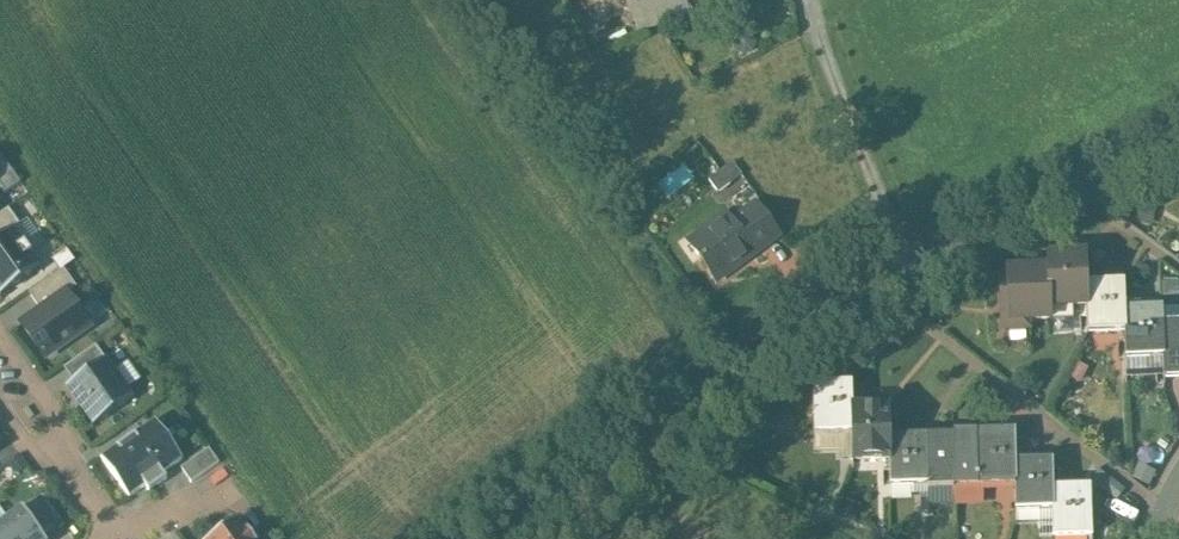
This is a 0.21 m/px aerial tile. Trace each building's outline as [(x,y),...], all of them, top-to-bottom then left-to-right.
[(633,20),(681,0),(625,0),(633,20)] [(719,192),(744,175),(735,161),(709,178),(719,192)] [(755,205),(731,223),(725,216),(696,237),(706,251),(698,257),(717,282),(778,237),(755,205)] [(0,216),(0,238),(12,229),(13,230),(20,226),(8,210),(0,216)] [(1,297),(40,269),(30,254),(31,253),(24,243),(23,244),(13,230),(12,229),(0,238),(0,296),(1,297)] [(67,250),(51,261),(60,272),(64,270),(75,262),(67,250)] [(1086,256),(1048,258),(1049,270),(1050,308),(1051,308),(1088,307),(1087,284),(1086,256)] [(60,272),(29,294),(41,312),(66,294),(67,295),(77,288),(64,270),(60,272)] [(1049,270),(1009,271),(1010,305),(1004,305),(1004,328),(1028,327),(1028,321),(1051,321),(1051,308),(1050,308),(1049,270)] [(1124,282),(1087,284),(1088,307),(1089,334),(1126,332),(1125,310),(1124,282)] [(41,312),(21,325),(45,359),(89,327),(67,295),(66,294),(41,312)] [(1163,309),(1125,310),(1126,332),(1127,359),(1164,357),(1163,324),(1163,309)] [(1163,324),(1164,357),(1165,380),(1178,379),(1178,324),(1163,324)] [(96,346),(64,369),(73,383),(105,360),(96,346)] [(73,383),(66,388),(93,427),(134,398),(106,359),(73,383)] [(852,384),(813,385),(814,435),(851,433),(853,433),(852,411),(853,411),(852,384)] [(853,411),(852,411),(853,433),(851,433),(852,461),(890,460),(890,438),(889,410),(853,411)] [(155,421),(101,459),(129,499),(145,487),(149,493),(167,480),(163,474),(183,460),(155,421)] [(947,431),(939,431),(934,436),(928,436),(929,486),(927,486),(928,490),(953,489),(953,486),(953,436),(947,431)] [(1015,434),(953,436),(953,486),(1014,484),(1015,484),(1015,462),(1016,461),(1015,434)] [(928,436),(890,438),(890,460),(891,487),(927,486),(929,486),(928,436)] [(209,450),(181,469),(191,483),(219,464),(209,450)] [(1016,461),(1015,462),(1015,484),(1014,484),(1015,511),(1052,510),(1052,488),(1053,460),(1016,461)] [(1090,487),(1052,488),(1052,510),(1053,510),(1054,538),(1091,537),(1090,487)] [(0,527),(0,538),(45,538),(24,510),(0,527)] [(210,538),(255,538),(240,518),(210,538)]
